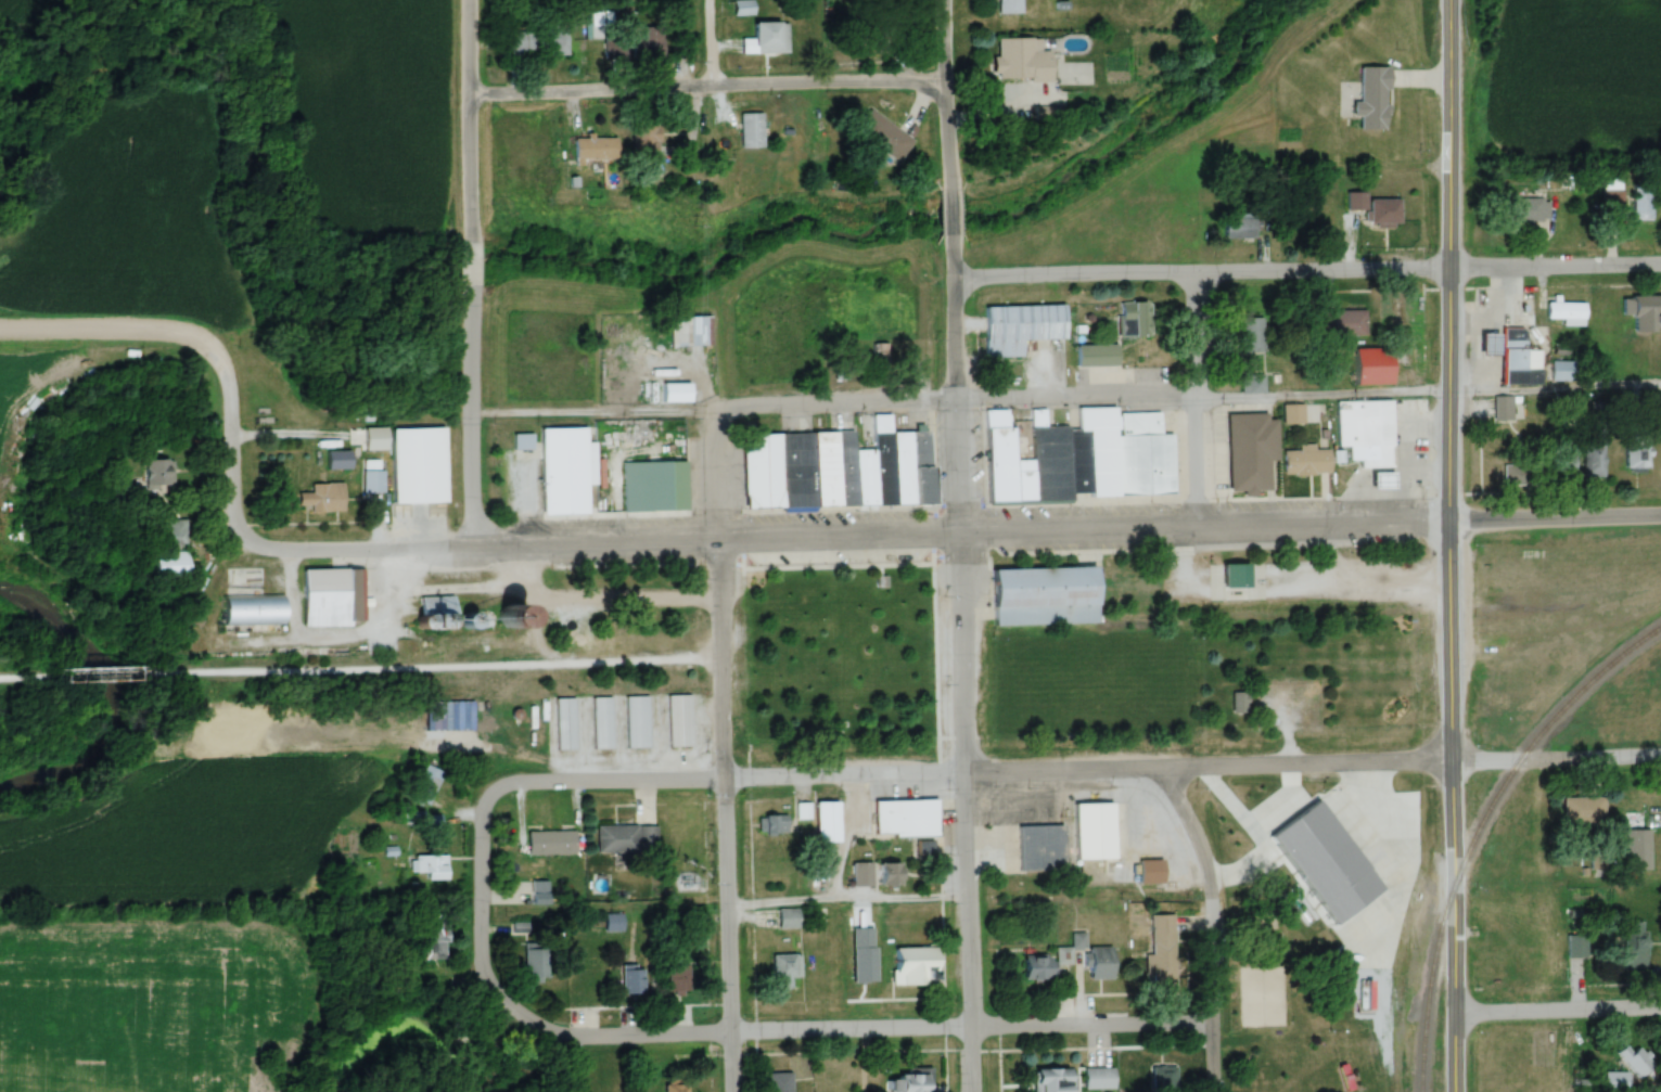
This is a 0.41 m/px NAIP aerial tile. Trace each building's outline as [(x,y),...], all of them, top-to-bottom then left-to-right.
[(1021,14),(1021,0),(998,0),(998,14),(1021,14)] [(756,21),(787,22),(787,50),(755,49),(756,21)] [(664,57),(664,28),(644,28),(644,39),(634,39),(634,57),(664,57)] [(505,32),(506,53),(565,51),(564,30),(505,32)] [(1051,82),(1051,49),(1045,49),(1045,39),(996,39),(996,82),(1051,82)] [(1360,103),(1353,103),(1353,118),(1360,118),(1360,130),(1388,130),(1388,68),(1360,68),(1360,103)] [(913,141),(870,109),(854,131),(898,163),(913,141)] [(740,149),(762,149),(762,114),(740,114),(740,149)] [(633,160),(659,159),(658,120),(632,121),(633,160)] [(617,138),(574,139),(574,163),(617,162),(617,138)] [(1633,221),(1652,221),(1652,185),(1633,185),(1633,221)] [(1623,222),(1623,190),(1601,190),(1601,222),(1623,222)] [(1347,193),(1347,211),(1369,211),(1369,226),(1399,226),(1399,200),(1367,200),(1367,193),(1347,193)] [(1547,199),(1506,199),(1506,222),(1547,222),(1547,199)] [(1229,240),(1255,240),(1255,215),(1229,215),(1229,240)] [(1633,316),(1634,333),(1657,333),(1657,323),(1660,323),(1660,298),(1622,298),(1623,316),(1633,316)] [(1562,327),(1585,327),(1585,303),(1560,303),(1560,299),(1547,299),(1547,321),(1562,321),(1562,327)] [(1148,339),(1148,303),(1119,303),(1119,339),(1148,339)] [(1065,307),(985,308),(985,359),(1023,358),(1022,341),(1065,341),(1065,307)] [(1366,312),(1319,312),(1319,337),(1366,337),(1366,312)] [(1241,354),(1264,354),(1264,319),(1241,319),(1241,354)] [(1502,330),(1503,385),(1542,385),(1541,349),(1525,349),(1524,330),(1502,330)] [(1480,334),(1480,356),(1497,355),(1497,334),(1480,334)] [(872,346),(872,366),(886,366),(886,346),(872,346)] [(1077,347),(1077,367),(1118,367),(1118,347),(1077,347)] [(1356,385),(1392,385),(1392,350),(1356,350),(1356,385)] [(1550,383),(1577,383),(1577,362),(1550,362),(1550,383)] [(662,382),(689,382),(689,400),(662,400),(662,382)] [(1520,398),(1493,398),(1493,422),(1520,422),(1520,398)] [(1336,403),(1337,446),(1346,446),(1346,459),(1358,459),(1358,470),(1390,468),(1390,402),(1336,403)] [(1285,425),(1302,425),(1302,406),(1285,406),(1285,425)] [(987,505),(1071,504),(1071,494),(1090,494),(1090,497),(1174,496),(1173,435),(1161,435),(1160,413),(1118,413),(1118,409),(1078,409),(1078,428),(1045,428),(1045,411),(1032,411),(1032,462),(1014,462),(1013,428),(1009,428),(1009,411),(986,411),(987,505)] [(1228,415),(1229,493),(1269,492),(1268,461),(1278,461),(1277,415),(1228,415)] [(446,500),(395,502),(392,429),(443,427),(446,500)] [(365,451),(387,451),(387,428),(365,428),(365,451)] [(540,510),(538,431),(582,429),(583,509),(540,510)] [(839,503),(816,504),(813,431),(835,429),(839,503)] [(519,440),(514,440),(514,450),(530,450),(530,435),(519,436),(519,440)] [(1575,454),(1565,454),(1565,444),(1549,444),(1549,475),(1575,475),(1575,454)] [(1584,444),(1584,478),(1605,478),(1605,444),(1584,444)] [(1314,446),(1299,446),(1299,451),(1283,451),(1283,475),(1329,475),(1329,450),(1314,450),(1314,446)] [(1625,472),(1650,472),(1650,447),(1625,447),(1625,472)] [(623,460),(683,458),(686,513),(625,515),(623,460)] [(173,486),(173,461),(144,461),(144,486),(173,486)] [(382,461),(363,461),(363,494),(382,494),(382,461)] [(1526,465),(1503,465),(1503,485),(1526,485),(1526,465)] [(1371,473),(1372,490),(1393,489),(1393,473),(1371,473)] [(343,484),(311,484),(311,494),(298,494),(298,507),(310,507),(310,513),(343,513),(343,484)] [(165,522),(165,549),(184,549),(184,522),(165,522)] [(153,553),(153,581),(186,581),(186,553),(153,553)] [(1249,585),(1249,562),(1223,562),(1223,585),(1249,585)] [(1096,566),(993,568),(994,625),(1097,623),(1096,566)] [(262,590),(262,568),(227,568),(227,590),(262,590)] [(302,569),(303,627),(351,626),(351,621),(364,621),(363,568),(302,569)] [(224,595),(225,625),(284,625),(284,595),(224,595)] [(452,614),(452,597),(421,597),(421,614),(452,614)] [(517,626),(528,609),(512,598),(501,615),(517,626)] [(1232,691),(1232,712),(1248,712),(1248,691),(1232,691)] [(691,695),(668,695),(668,747),(691,747),(691,695)] [(648,748),(648,696),(626,696),(626,748),(648,748)] [(593,697),(593,748),(612,748),(611,697),(593,697)] [(556,749),(575,749),(575,698),(556,698),(556,749)] [(1563,797),(1563,824),(1605,824),(1605,797),(1563,797)] [(937,800),(874,800),(874,835),(937,835),(937,800)] [(840,842),(840,801),(816,801),(816,842),(840,842)] [(1074,803),(1075,861),(1115,861),(1114,802),(1074,803)] [(764,834),(788,834),(788,814),(764,814),(764,834)] [(597,853),(656,853),(656,825),(597,825),(597,853)] [(1061,871),(1061,826),(1018,826),(1018,871),(1061,871)] [(574,831),(527,831),(527,854),(574,854),(574,831)] [(933,842),(913,843),(913,859),(934,859),(933,842)] [(425,880),(447,880),(447,855),(412,855),(412,873),(425,873),(425,880)] [(1161,860),(1139,860),(1139,884),(1161,884),(1161,860)] [(872,863),(853,863),(853,884),(872,884),(872,863)] [(880,863),(880,885),(903,885),(903,863),(880,863)] [(547,903),(547,892),(535,892),(536,904),(547,903)] [(797,929),(797,909),(778,909),(778,929),(797,929)] [(621,931),(621,915),(605,915),(605,931),(621,931)] [(1174,915),(1150,916),(1151,955),(1145,955),(1146,975),(1176,974),(1174,915)] [(1646,920),(1623,920),(1623,971),(1646,971),(1646,920)] [(424,959),(447,959),(447,927),(424,927),(424,959)] [(1072,934),(1072,949),(1085,949),(1085,934),(1072,934)] [(1567,957),(1585,957),(1585,935),(1566,935),(1567,957)] [(1089,980),(1112,980),(1112,947),(1089,947),(1089,980)] [(546,981),(546,948),(525,948),(525,981),(546,981)] [(936,948),(895,948),(895,984),(936,984),(936,948)] [(1024,957),(1024,980),(1055,980),(1054,966),(1071,965),(1070,948),(1054,949),(1055,956),(1024,957)] [(800,978),(799,954),(772,955),(773,989),(792,989),(792,979),(800,978)] [(852,985),(878,985),(878,964),(870,964),(870,955),(852,955),(852,985)] [(622,997),(642,997),(642,966),(622,966),(622,997)] [(668,967),(668,992),(688,992),(688,967),(668,967)] [(1638,1078),(1655,1064),(1641,1045),(1632,1052),(1626,1045),(1617,1052),(1638,1078)] [(1151,1091),(1177,1091),(1177,1066),(1151,1066),(1151,1091)] [(1071,1068),(1034,1068),(1034,1091),(1071,1091),(1071,1068)] [(1084,1088),(1112,1088),(1112,1068),(1084,1068),(1084,1088)] [(931,1069),(898,1069),(898,1080),(887,1080),(887,1091),(931,1091),(931,1069)] [(1628,1071),(1605,1071),(1605,1091),(1628,1091),(1628,1071)] [(768,1091),(792,1091),(792,1073),(768,1073),(768,1091)] [(665,1083),(665,1091),(687,1091),(688,1084),(665,1083)]
